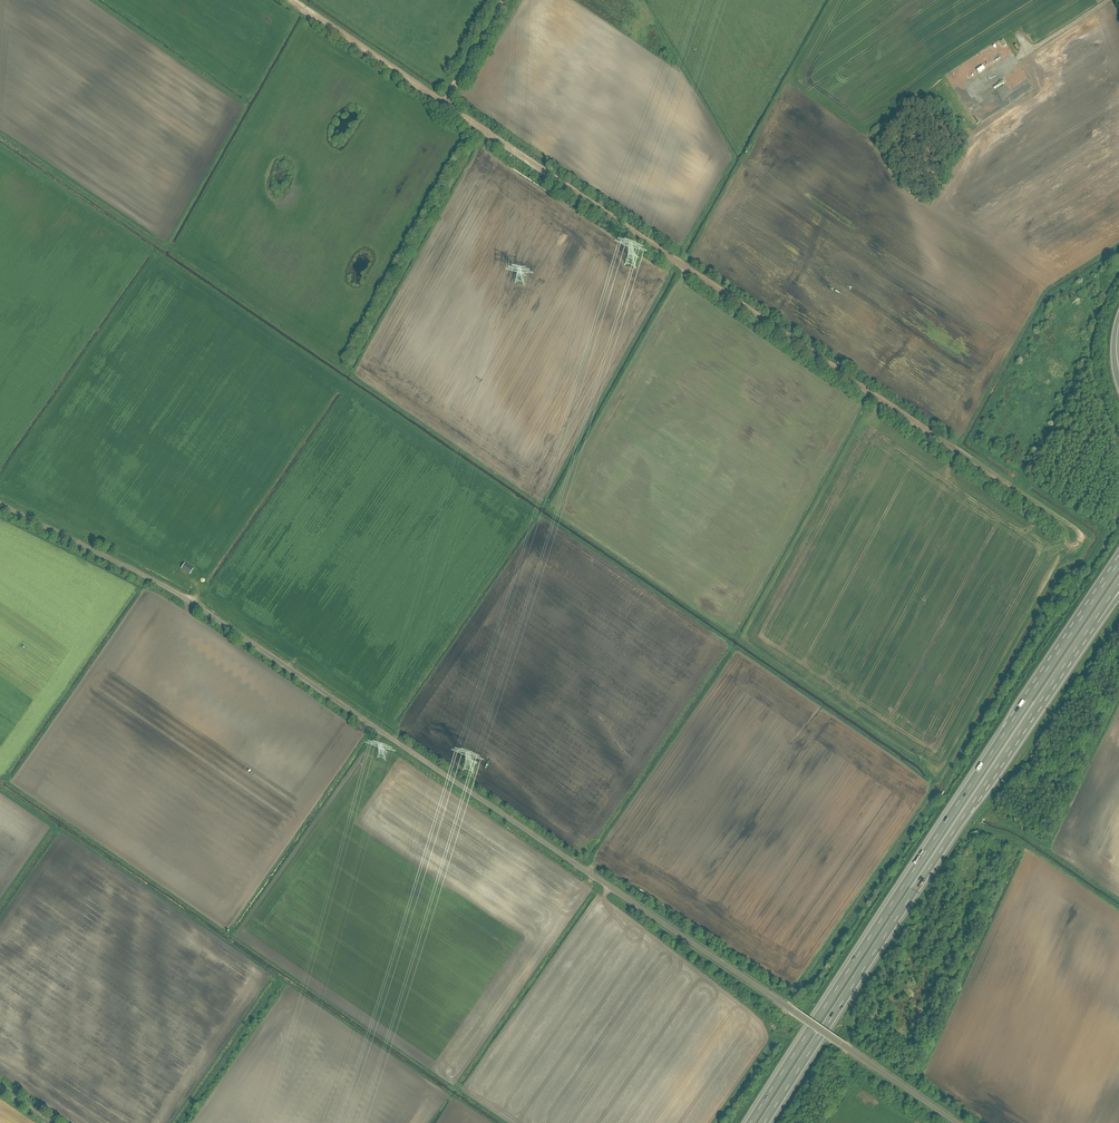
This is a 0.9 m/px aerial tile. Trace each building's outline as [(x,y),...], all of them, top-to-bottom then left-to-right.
[(193,568),(184,563),(180,569),(189,574),(193,568)]
